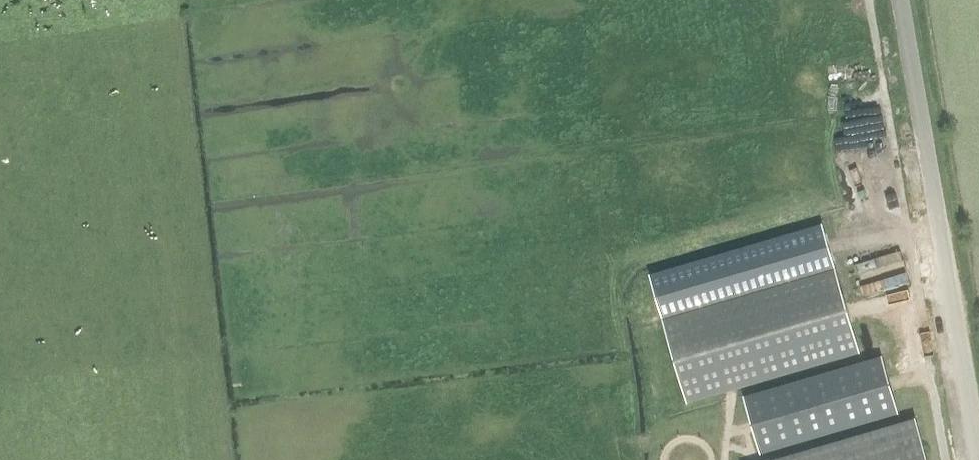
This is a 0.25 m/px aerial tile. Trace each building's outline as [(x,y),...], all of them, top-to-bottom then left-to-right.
[(858,262),(867,294),(913,281),(904,250),(858,262)] [(860,354),(836,269),(662,320),(687,405),(860,354)] [(880,420),(863,363),(725,405),(742,459),(747,459),(880,420)] [(780,459),(926,459),(914,419),(780,459)]
